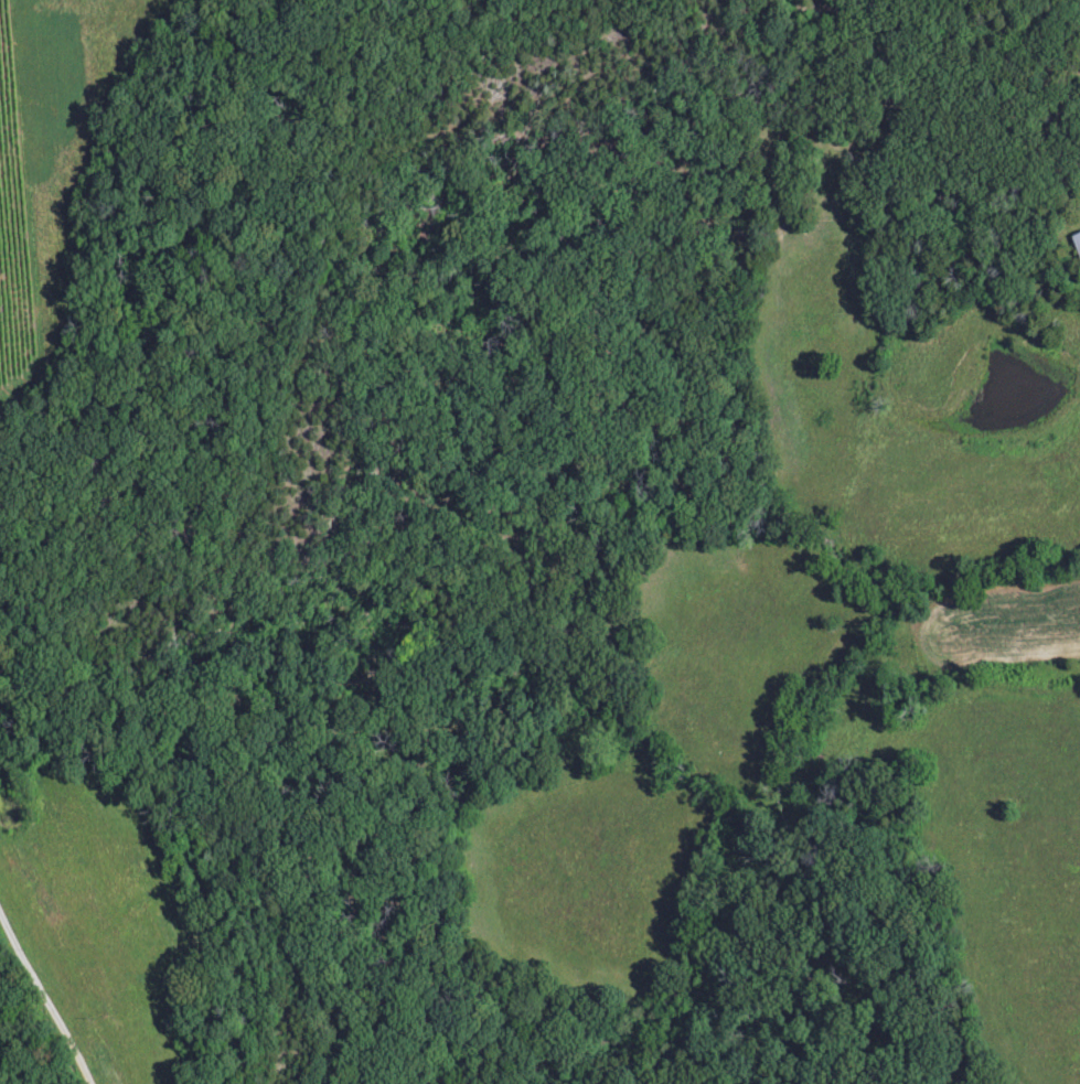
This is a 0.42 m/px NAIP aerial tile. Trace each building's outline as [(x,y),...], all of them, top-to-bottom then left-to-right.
[(1079,263),(1079,232),(1068,237),(1079,264),(1079,263)]
